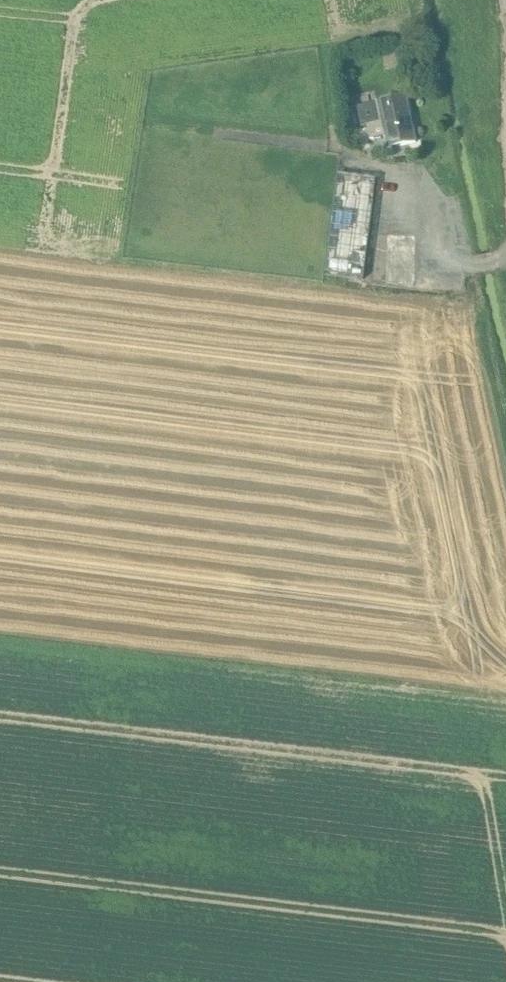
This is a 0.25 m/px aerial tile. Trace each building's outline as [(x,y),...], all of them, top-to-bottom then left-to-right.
[(376,103),(355,108),(360,128),(366,127),(369,140),(383,137),(386,149),(415,142),(405,96),(376,103)] [(362,279),(375,180),(336,175),(322,274),(362,279)]
